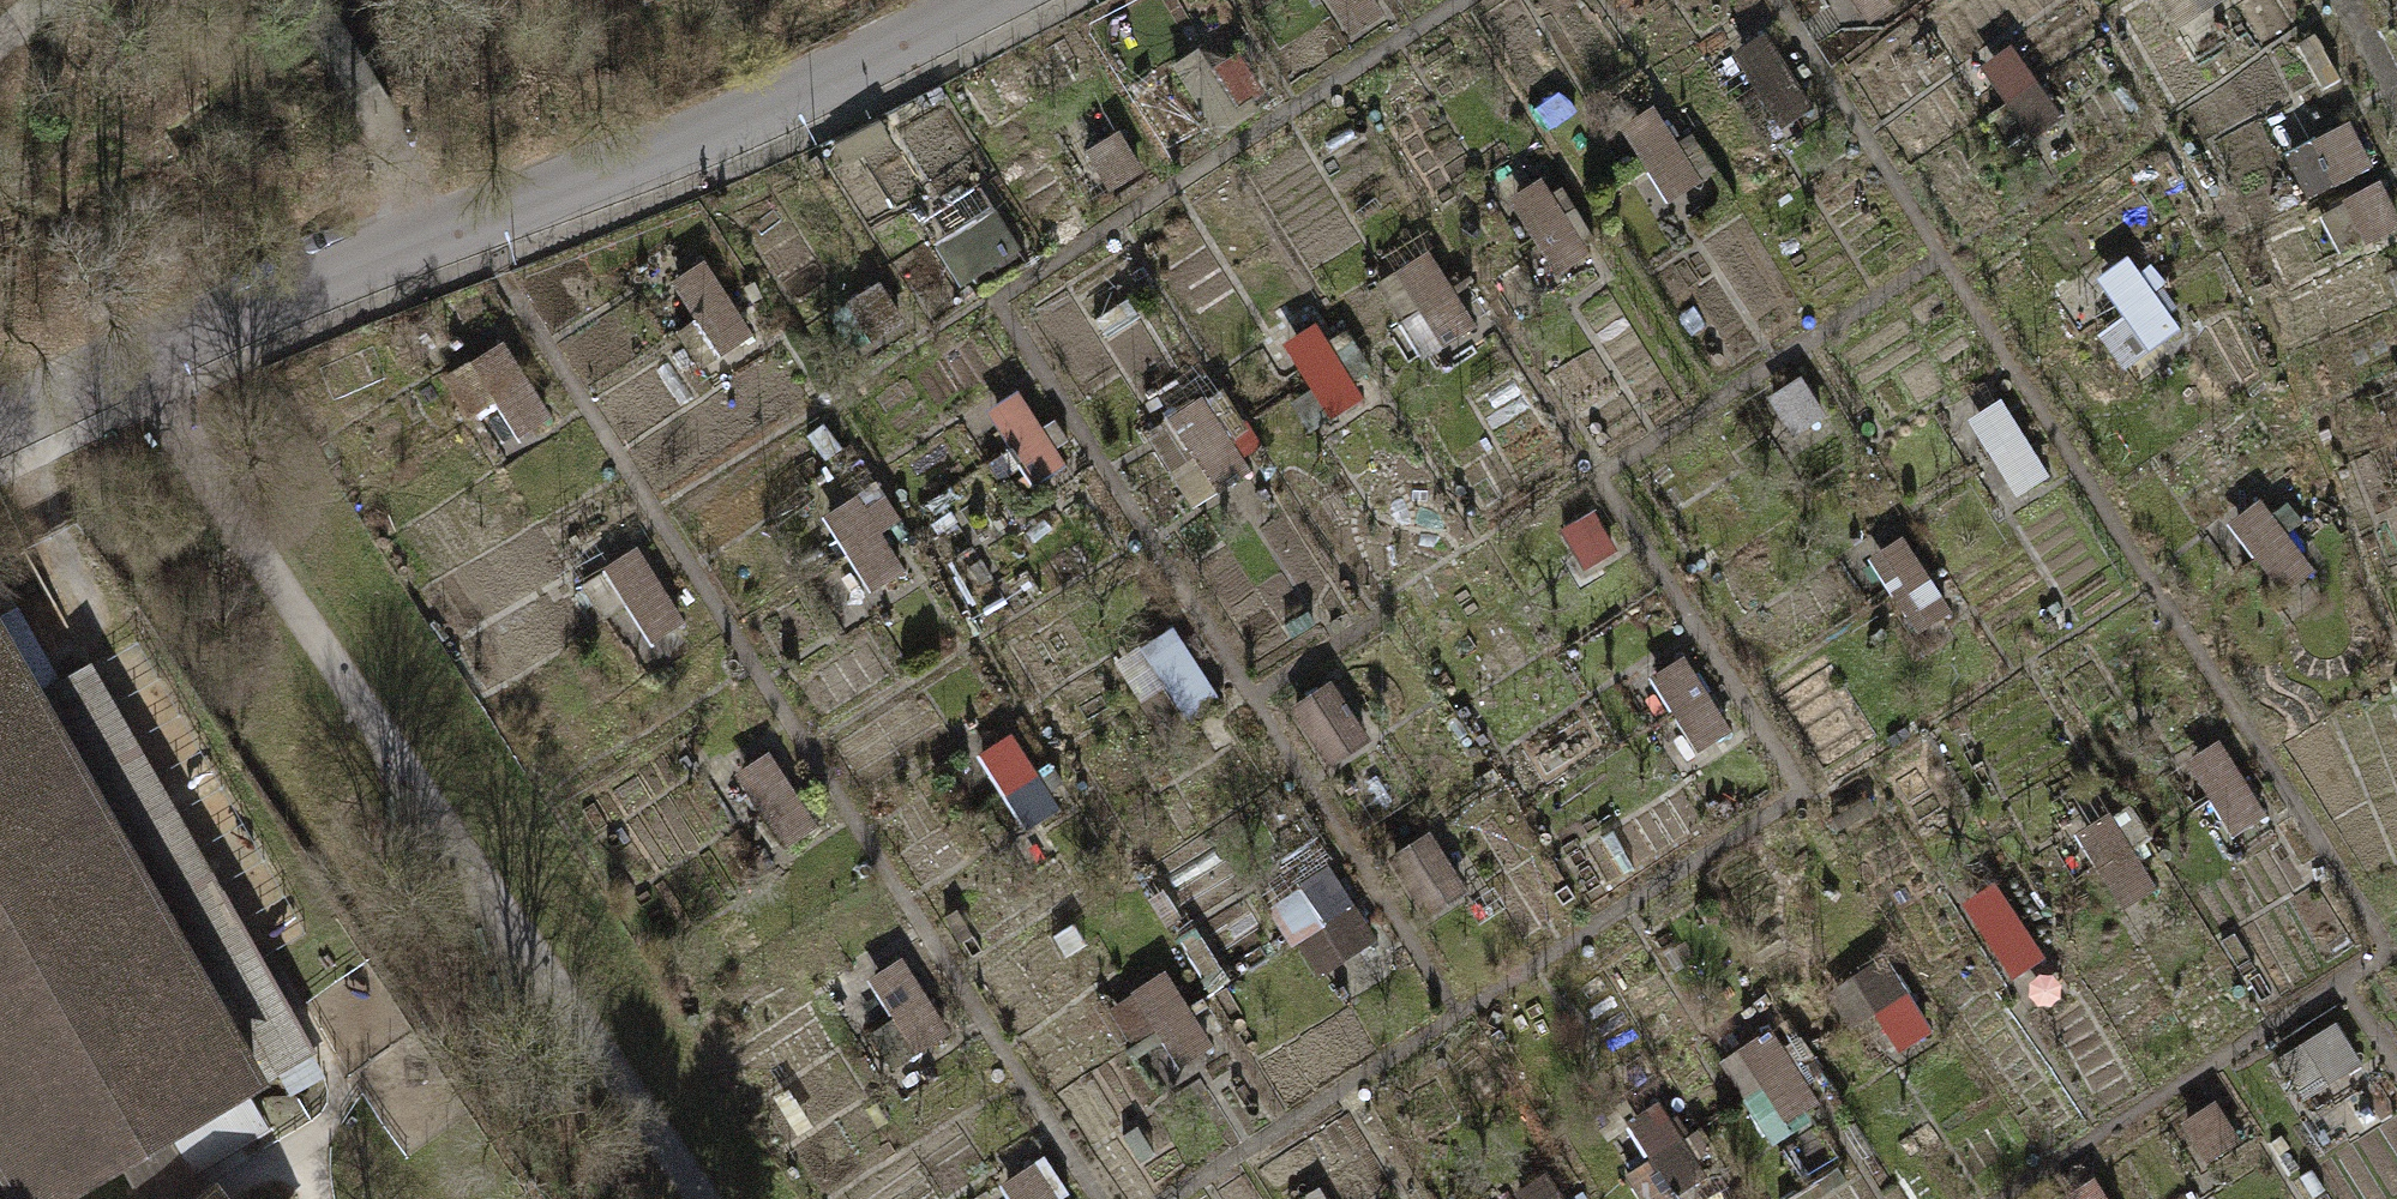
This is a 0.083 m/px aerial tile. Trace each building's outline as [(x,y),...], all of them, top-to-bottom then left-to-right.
[(1348,37),(1382,15),(1372,0),(1322,0),(1348,37)] [(1860,18),(1884,0),(1848,0),(1860,18)] [(2203,14),(2223,0),(2193,0),(2203,14)] [(1762,32),(1728,55),(1778,128),(1812,105),(1762,32)] [(2015,44),(1980,67),(2030,140),(2064,117),(2015,44)] [(1655,107),(1621,130),(1670,203),(1704,181),(1655,107)] [(2351,130),(2290,155),(2309,199),(2370,174),(2351,130)] [(1538,181),(1504,204),(1554,277),(1588,254),(1538,181)] [(2372,194),(2311,219),(2329,263),(2390,238),(2372,194)] [(943,242),(960,284),(1019,260),(1002,218),(943,242)] [(1419,258),(1376,287),(1426,360),(1468,331),(1419,258)] [(2137,261),(2103,284),(2152,357),(2186,334),(2137,261)] [(702,266),(668,289),(717,362),(751,339),(702,266)] [(1317,326),(1283,349),(1332,422),(1366,400),(1317,326)] [(501,346),(467,369),(516,442),(550,420),(501,346)] [(1017,393),(983,416),(1032,489),(1067,467),(1017,393)] [(1203,401),(1169,424),(1219,497),(1253,474),(1203,401)] [(2006,402),(1972,425),(2021,498),(2055,476),(2006,402)] [(852,500),(818,523),(868,596),(902,573),(852,500)] [(1907,536),(1873,559),(1923,632),(1957,609),(1907,536)] [(634,549),(599,572),(649,645),(683,622),(634,549)] [(1168,630),(1134,653),(1183,726),(1217,704),(1168,630)] [(185,1121),(245,1093),(256,1086),(235,1050),(203,995),(31,699),(0,646),(0,1160),(3,1166),(22,1198),(49,1198),(123,1156),(168,1130),(185,1121)] [(1677,656),(1643,679),(1692,752),(1726,730),(1677,656)] [(31,699),(203,995),(260,962),(88,666),(31,699)] [(1013,737),(979,760),(1028,833),(1062,811),(1013,737)] [(2221,743),(2187,766),(2236,840),(2270,817),(2221,743)] [(765,751),(731,774),(781,848),(815,825),(765,751)] [(2112,812),(2078,834),(2127,908),(2161,885),(2112,812)] [(1333,875),(1277,917),(1329,985),(1385,943),(1333,875)] [(1999,882),(1965,904),(2014,978),(2048,955),(1999,882)] [(1889,956),(1855,979),(1904,1052),(1938,1029),(1889,956)] [(203,995),(235,1050),(292,1017),(260,962),(203,995)] [(899,964),(865,987),(915,1060),(949,1037),(899,964)] [(1169,973),(1135,996),(1184,1069),(1218,1046),(1169,973)] [(313,1053),(292,1017),(235,1050),(256,1086),(313,1053)] [(1770,1027),(1736,1050),(1786,1123),(1820,1100),(1770,1027)] [(2327,1030),(2302,1056),(2330,1083),(2355,1057),(2327,1030)] [(261,1121),(245,1093),(185,1121),(204,1154),(261,1121)] [(1662,1102),(1628,1125),(1677,1198),(1711,1175),(1662,1102)] [(168,1130),(123,1156),(144,1198),(210,1198),(168,1130)] [(3,1166),(0,1168),(0,1198),(22,1198),(3,1166)] [(1001,1194),(1004,1198),(1054,1198),(1035,1171),(1001,1194)] [(1511,1196),(1514,1198),(1563,1198),(1546,1173),(1511,1196)]
